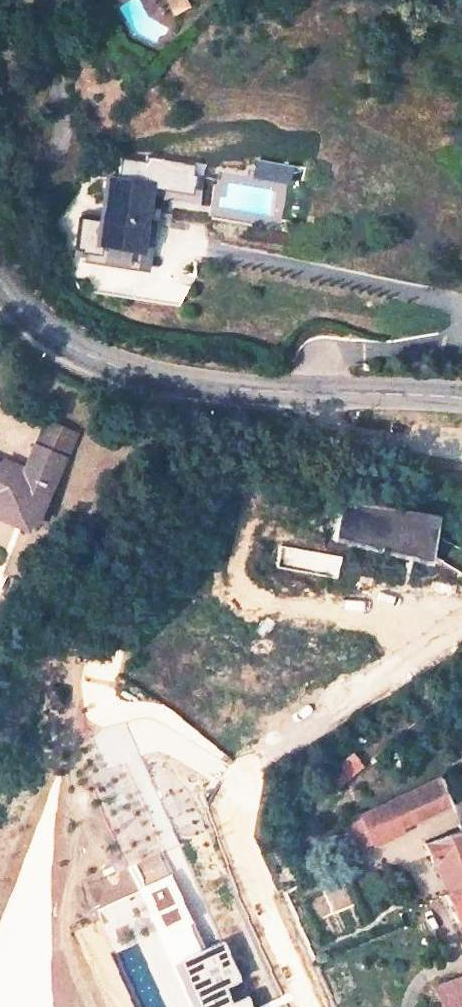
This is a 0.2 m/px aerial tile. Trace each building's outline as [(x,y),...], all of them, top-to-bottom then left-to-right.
[(279,178),(300,183),(303,167),(283,163),(279,178)] [(146,180),(101,175),(95,219),(73,216),(69,238),(137,246),(146,180)] [(0,450),(0,500),(15,506),(7,524),(52,541),(60,534),(53,531),(82,467),(92,471),(102,446),(68,433),(49,479),(45,489),(34,485),(39,475),(25,469),(22,477),(2,469),(8,453),(0,450)] [(49,479),(39,475),(34,485),(45,489),(49,479)] [(334,786),(359,766),(348,752),(323,771),(334,786)] [(442,789),(433,766),(394,785),(403,810),(444,794),(442,789)] [(394,785),(352,802),(364,835),(394,822),(391,815),(403,810),(394,785)] [(424,844),(429,859),(431,859),(442,888),(461,881),(461,831),(424,844)] [(442,888),(437,890),(449,922),(455,921),(461,944),(461,881),(442,888)] [(435,984),(427,987),(435,1006),(457,1006),(461,1005),(461,973),(435,984)]
